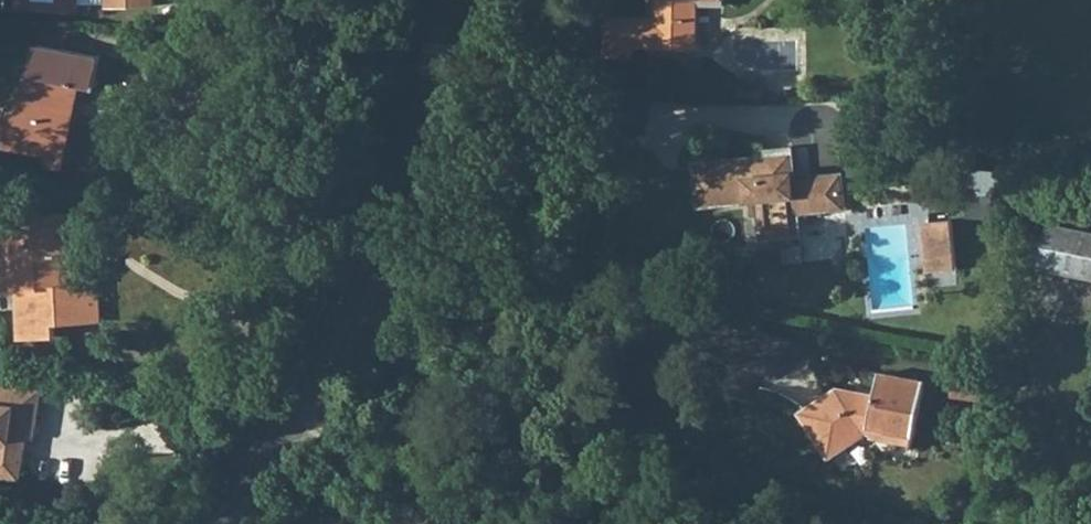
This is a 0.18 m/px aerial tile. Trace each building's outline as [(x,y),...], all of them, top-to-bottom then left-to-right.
[(8,1),(9,6),(89,9),(89,0),(8,0),(8,1)] [(694,18),(682,18),(682,0),(653,0),(652,45),(693,46),(694,18)] [(694,18),(694,0),(682,0),(682,18),(694,18)] [(4,167),(47,177),(48,177),(54,156),(66,159),(67,156),(63,154),(75,106),(93,110),(99,83),(34,68),(19,134),(12,132),(4,167)] [(48,177),(47,177),(45,188),(61,192),(79,114),(91,117),(93,110),(75,106),(63,154),(67,156),(66,159),(54,156),(48,177)] [(868,133),(819,138),(822,170),(839,167),(872,164),(868,133)] [(757,152),(694,159),(699,202),(758,195),(762,231),(798,227),(796,206),(843,201),(839,167),(822,170),(792,173),(788,141),(757,145),(757,152)] [(959,171),(957,193),(973,195),(1011,197),(1012,176),(959,171)] [(973,195),(971,217),(1009,220),(1011,197),(973,195)] [(951,220),(929,222),(935,273),(957,270),(951,220)] [(935,273),(929,222),(920,223),(927,273),(935,273)] [(1090,275),(1090,230),(1048,223),(1041,267),(1090,275)] [(11,302),(21,302),(23,325),(13,325),(15,351),(49,349),(49,336),(93,332),(90,296),(69,298),(58,299),(57,282),(62,282),(61,267),(67,266),(73,265),(70,226),(29,229),(29,242),(24,242),(23,239),(16,239),(16,242),(0,244),(0,303),(11,302)] [(69,298),(67,266),(61,267),(62,282),(57,282),(58,299),(69,298)] [(21,302),(11,302),(13,325),(23,325),(21,302)] [(798,414),(828,459),(867,433),(873,434),(873,437),(913,445),(925,381),(880,373),(876,394),(875,400),(862,398),(859,391),(839,388),(798,414)] [(876,394),(859,391),(862,398),(875,400),(876,394)] [(0,393),(0,484),(19,487),(27,432),(35,433),(40,398),(0,393)]
